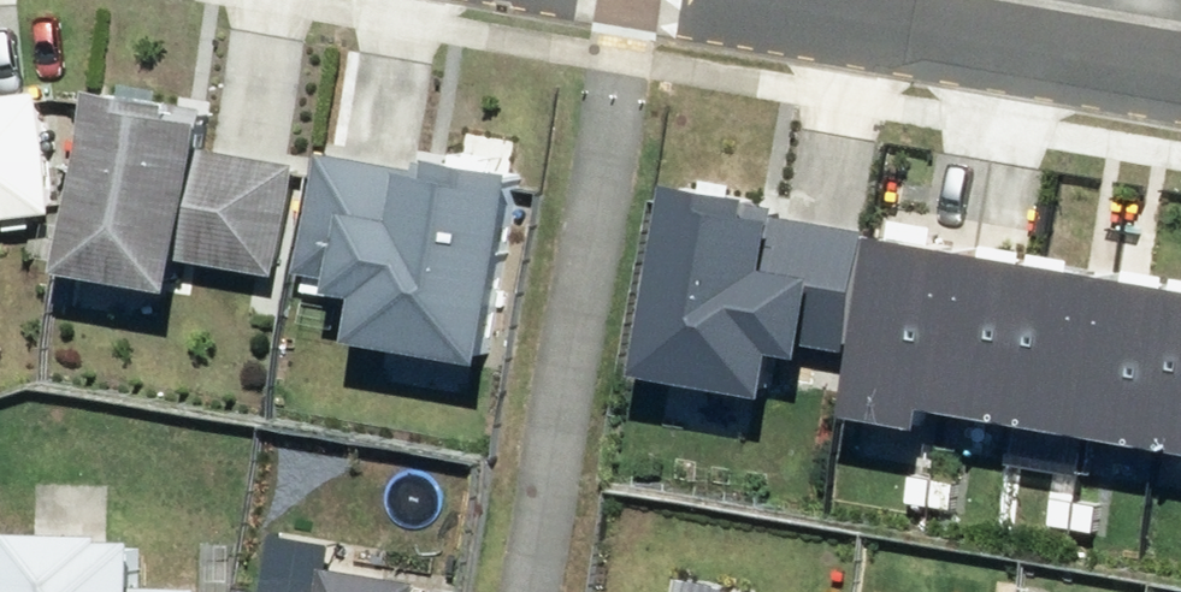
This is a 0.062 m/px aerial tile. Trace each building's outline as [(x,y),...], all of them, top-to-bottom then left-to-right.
[(213,98),(109,81),(79,259),(187,277),(191,249),(282,264),(301,152),(207,137),(213,98)] [(57,212),(42,88),(0,93),(0,218),(57,212)] [(447,161),(328,141),(307,263),(376,275),(368,326),(497,347),(528,163),(449,150),(447,161)] [(763,203),(659,186),(627,378),(759,399),(767,350),(837,361),(857,237),(760,221),(763,203)] [(941,416),(968,255),(884,242),(854,423),(938,437),(941,416)] [(1038,267),(968,255),(941,416),(1011,428),(1038,267)] [(1038,267),(1011,428),(1084,440),(1084,439),(1112,280),(1038,267)] [(1112,280),(1084,439),(1158,451),(1180,317),(1180,293),(1112,280)] [(1158,451),(1180,455),(1180,317),(1158,451)] [(31,524),(30,591),(205,591),(205,580),(151,578),(153,527),(31,524)] [(263,591),(420,591),(423,578),(332,562),(337,534),(283,524),(273,582),(265,581),(263,591)]
